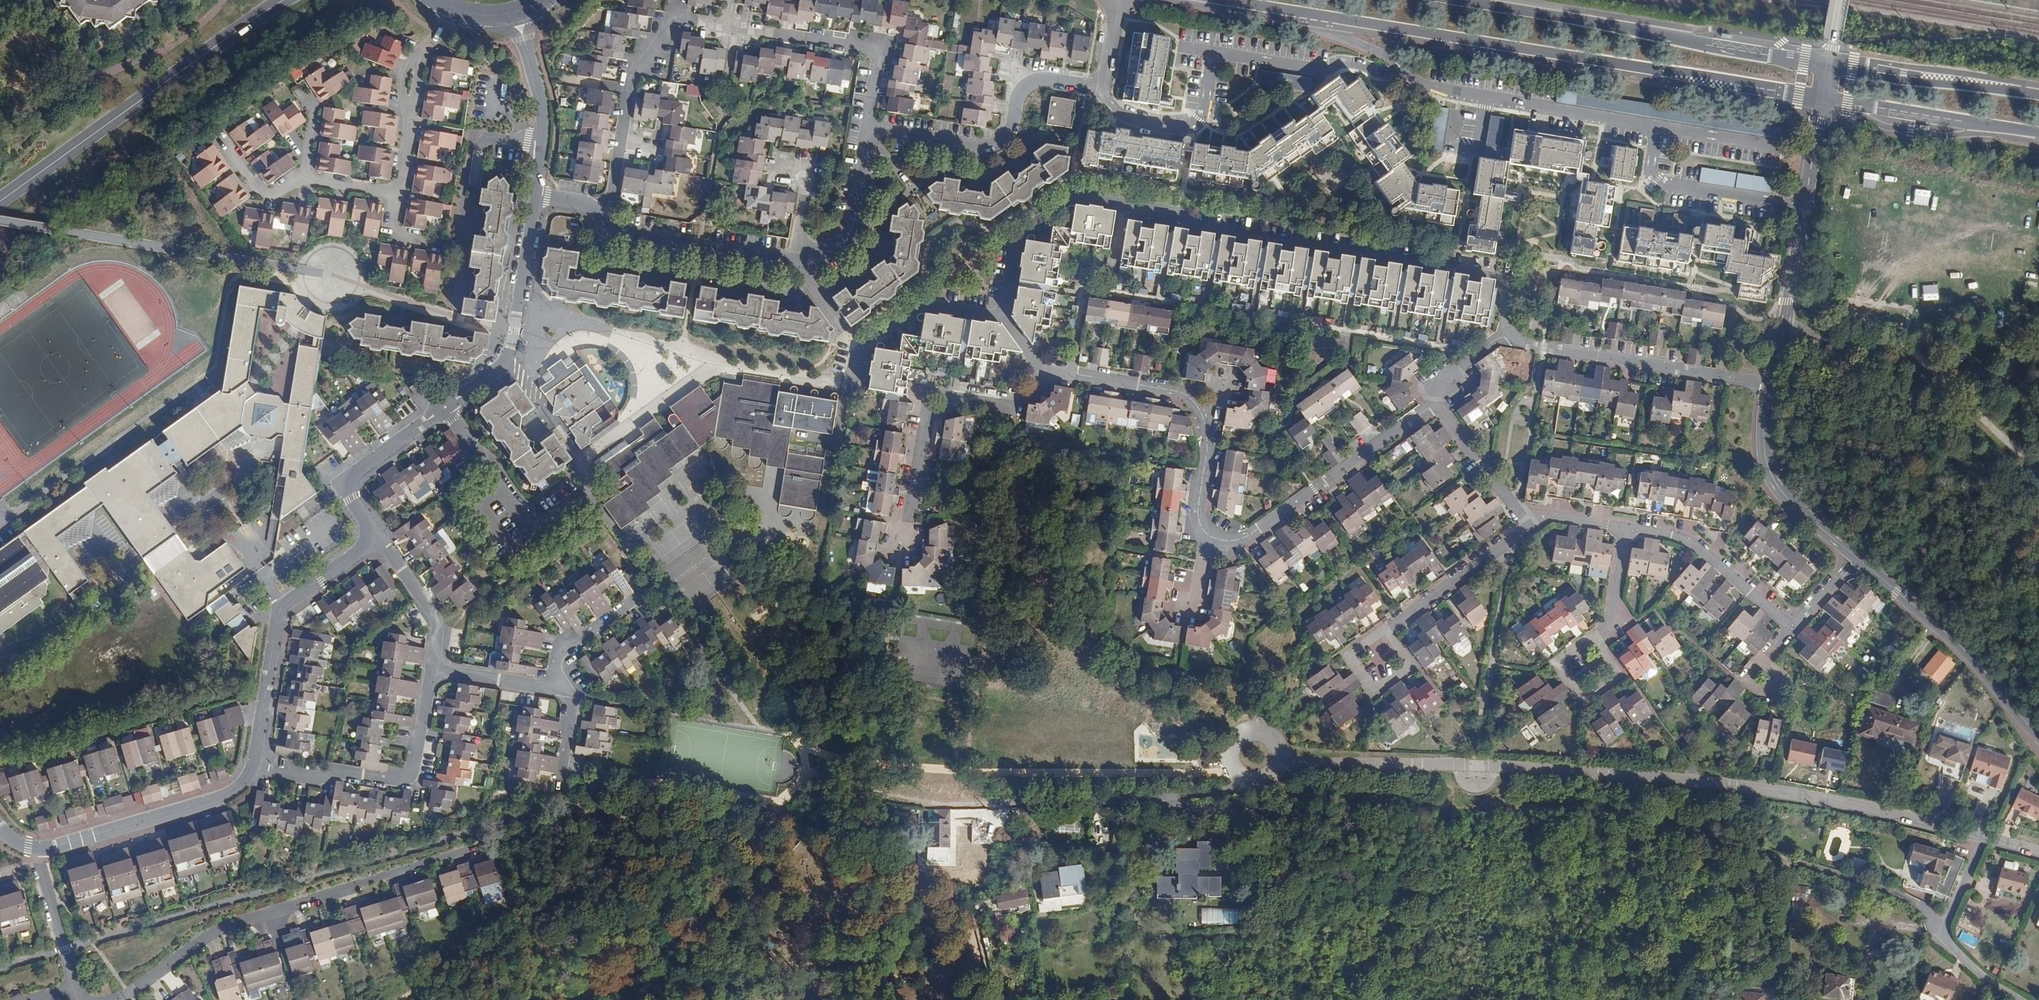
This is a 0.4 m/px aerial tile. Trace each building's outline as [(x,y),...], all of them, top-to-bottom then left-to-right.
[(81,26),(90,18),(104,21),(109,30),(151,0),(63,0),(81,26)] [(628,6),(635,7),(633,15),(638,15),(653,18),(655,10),(651,10),(652,3),(653,0),(629,0),(628,6)] [(792,2),(784,0),(769,0),(768,4),(766,14),(774,16),(781,17),(781,20),(789,21),(792,2)] [(816,0),(800,0),(799,3),(792,2),(789,21),(797,23),(797,19),(804,20),(812,22),(814,12),(816,0)] [(814,12),(821,13),(828,15),(828,18),(836,19),(836,16),(839,0),(816,0),(814,12)] [(862,3),(855,2),(855,0),(839,0),(836,16),(845,17),(851,18),(851,21),(859,23),(859,19),(862,3)] [(885,7),(877,5),(878,0),(862,0),(862,3),(859,19),(867,21),(874,22),(874,25),(881,26),(885,7)] [(906,17),(909,4),(893,1),(892,8),(885,7),(881,26),(889,28),(890,24),(896,26),(905,27),(906,17)] [(606,25),(613,26),(615,12),(608,11),(606,25)] [(600,32),(623,36),(638,39),(639,31),(636,30),(637,24),(638,15),(633,15),(615,12),(613,26),(606,25),(605,29),(601,29),(600,32)] [(909,45),(929,48),(930,41),(926,40),(928,24),(920,23),(921,19),(906,17),(905,27),(904,32),(903,37),(910,38),(909,45)] [(1018,49),(1021,29),(1014,28),(1015,21),(999,18),(997,32),(996,42),(1004,43),(1010,44),(1010,47),(1018,49)] [(1041,49),(1043,38),(1045,26),(1029,23),(1028,30),(1021,29),(1018,49),(1026,50),(1026,47),(1033,48),(1041,49)] [(996,42),(997,32),(983,30),(982,33),(974,32),(972,47),(967,47),(966,54),(986,58),(987,53),(987,51),(987,50),(994,52),(996,42)] [(623,36),(600,32),(597,48),(604,49),(603,56),(608,57),(622,60),(624,52),(620,51),(621,44),(623,36)] [(1063,58),(1066,41),(1067,35),(1052,32),(1050,39),(1043,38),(1041,49),(1040,57),(1048,59),(1048,56),(1055,57),(1063,58)] [(1158,101),(1168,38),(1135,32),(1124,100),(1153,105),(1152,110),(1160,111),(1162,101),(1158,101)] [(683,33),(680,53),(687,54),(686,60),(701,63),(704,49),(705,40),(697,38),(690,37),(691,34),(690,34),(683,33)] [(404,43),(386,36),(380,49),(367,43),(362,56),(362,57),(393,70),(393,69),(392,69),(397,57),(399,53),(399,54),(404,43)] [(1086,62),(1090,38),(1074,36),(1073,43),(1066,41),(1063,58),(1063,61),(1070,62),(1071,59),(1078,60),(1086,62)] [(926,64),(929,48),(909,45),(906,44),(904,53),(903,59),(900,59),(900,60),(899,67),(918,70),(919,63),(926,64)] [(774,68),(781,70),(784,49),(777,48),(776,48),(776,51),(769,50),(761,49),(759,59),(757,72),(772,75),(774,68)] [(701,63),(700,73),(715,75),(716,69),(724,70),(727,50),(720,49),(719,49),(719,52),(712,51),(704,49),(701,63)] [(803,79),(804,73),(806,57),(798,55),(791,54),(792,51),(791,51),(784,49),(781,70),(788,71),(787,77),(803,79)] [(755,82),(757,72),(759,59),(750,58),(743,56),(744,53),(737,52),(734,71),(741,73),(740,79),(755,82)] [(810,81),(825,83),(829,60),(821,59),(814,58),(815,54),(814,54),(807,53),(806,57),(804,73),(811,75),(810,81)] [(603,56),(588,54),(587,62),(580,60),(577,75),(601,79),(602,71),(603,64),(606,65),(608,57),(603,56)] [(986,58),(966,54),(964,70),(970,71),(969,78),(989,82),(990,73),(987,73),(988,66),(989,58),(986,58)] [(467,75),(469,61),(435,56),(437,57),(435,67),(434,73),(433,73),(431,84),(450,87),(452,73),(467,75)] [(829,60),(825,83),(841,86),(842,79),(849,80),(852,60),(845,60),(845,63),(838,61),(829,60)] [(916,85),(918,70),(899,67),(895,66),(894,75),(893,81),(890,81),(888,88),(908,92),(909,84),(916,85)] [(350,84),(342,72),(330,79),(322,67),(306,78),(312,88),(313,87),(315,90),(323,101),(322,102),(350,84)] [(1275,88),(1310,93),(1312,80),(1278,74),(1275,88)] [(391,78),(372,75),(370,89),(356,87),(353,101),(387,107),(387,106),(386,106),(388,92),(388,89),(390,90),(391,78)] [(1374,169),(1408,156),(1387,123),(1385,124),(1376,111),(1376,109),(1378,109),(1379,109),(1381,108),(1382,105),(1381,102),(1379,101),(1376,102),(1374,103),(1374,105),(1373,106),(1371,103),(1374,101),(1357,79),(1346,87),(1338,76),(1311,96),(1311,97),(1319,108),(1333,98),(1351,123),(1352,124),(1355,129),(1349,133),(1353,139),(1354,139),(1374,169)] [(989,82),(969,78),(967,94),(973,95),(972,102),(991,106),(993,98),(989,98),(991,91),(992,82),(989,82)] [(907,99),(908,92),(888,88),(887,96),(890,97),(889,103),(888,112),(896,113),(911,116),(913,100),(907,99)] [(612,92),(589,89),(587,104),(593,105),(592,113),(608,115),(612,116),(613,108),(610,108),(611,101),(612,92)] [(423,118),(442,121),(444,107),(458,110),(461,95),(427,90),(428,91),(427,101),(426,107),(424,107),(423,118)] [(657,116),(660,97),(645,94),(644,100),(637,99),(633,119),(640,120),(641,120),(642,117),(649,118),(657,119),(657,116)] [(668,98),(660,97),(657,116),(664,117),(664,121),(663,124),(673,126),(683,127),(685,113),(681,112),(682,105),(667,102),(668,98)] [(1071,128),(1076,101),(1051,97),(1046,125),(1071,128)] [(274,101),(263,109),(283,137),(283,136),(282,135),(294,127),(296,125),(297,126),(306,120),(295,104),(283,113),(274,101)] [(1162,111),(1173,112),(1174,102),(1162,101),(1162,111)] [(1490,110),(1435,101),(1433,114),(1488,124),(1490,110)] [(991,106),(972,102),(971,110),(964,109),(962,124),(985,128),(986,120),(987,113),(990,113),(991,106)] [(321,136),(354,141),(357,127),(343,125),(345,110),(326,107),(324,118),(325,119),(324,122),(322,135),(321,135),(321,136)] [(1315,154),(1337,138),(1317,110),(1296,126),(1292,121),(1258,145),(1261,149),(1263,166),(1262,174),(1263,174),(1268,181),(1280,173),(1279,172),(1311,149),(1315,154)] [(398,116),(365,111),(363,125),(377,127),(374,141),(393,145),(394,145),(395,134),(394,134),(395,130),(397,117),(398,117),(398,116)] [(592,113),(586,111),(583,127),(589,128),(588,135),(608,139),(609,131),(606,131),(607,124),(608,115),(592,113)] [(782,136),(785,117),(778,115),(777,120),(762,118),(761,125),(757,124),(755,139),(764,141),(774,142),(774,138),(775,135),(782,136)] [(255,116),(246,122),(254,133),(263,127),(255,116)] [(796,145),(804,147),(807,128),(800,127),(801,119),(785,117),(782,136),(781,140),(789,141),(796,142),(796,145)] [(1443,150),(1448,122),(1435,119),(1430,148),(1443,150)] [(246,122),(230,132),(237,142),(238,141),(241,145),(247,155),(247,156),(275,136),(266,125),(263,127),(254,133),(246,122)] [(804,147),(812,148),(812,145),(819,146),(827,147),(831,124),(815,122),(814,130),(807,128),(804,147)] [(696,130),(683,127),(673,126),(672,134),(671,141),(667,140),(667,141),(666,148),(685,151),(687,144),(693,145),(696,130)] [(1114,135),(1087,131),(1082,164),(1109,169),(1110,164),(1123,167),(1122,171),(1176,180),(1179,159),(1184,160),(1186,152),(1181,151),(1182,143),(1129,134),(1129,130),(1115,127),(1114,135)] [(1528,128),(1527,132),(1581,141),(1582,137),(1528,128)] [(457,135),(423,130),(423,131),(424,131),(423,141),(422,147),(421,147),(419,158),(438,161),(440,147),(455,150),(457,136),(457,135)] [(1527,132),(1514,130),(1511,150),(1462,142),(1460,155),(1483,159),(1477,194),(1477,195),(1482,196),(1477,223),(1470,222),(1465,250),(1493,254),(1508,163),(1518,165),(1576,174),(1581,141),(1527,132)] [(578,157),(585,158),(601,161),(602,153),(603,146),(607,146),(608,139),(588,135),(587,143),(580,142),(578,157)] [(764,141),(755,139),(741,137),(738,152),(745,153),(744,161),(763,164),(764,156),(761,156),(762,149),(764,141)] [(317,170),(350,176),(352,162),(338,159),(340,145),(321,142),(319,153),(321,153),(320,158),(318,170),(317,170)] [(1261,149),(1258,145),(1247,153),(1194,144),(1189,178),(1242,186),(1243,179),(1251,180),(1252,184),(1251,186),(1251,188),(1253,191),(1256,191),(1259,189),(1259,186),(1258,184),(1257,183),(1256,179),(1262,174),(1263,166),(1261,149)] [(213,145),(198,156),(206,168),(194,177),(202,188),(230,168),(229,168),(221,158),(219,155),(219,154),(213,145)] [(370,176),(389,179),(391,168),(390,168),(390,165),(393,152),(394,152),(394,151),(360,145),(358,160),(373,162),(370,176)] [(930,192),(927,195),(933,203),(940,205),(939,210),(947,211),(949,214),(959,216),(964,212),(977,214),(980,220),(989,221),(1017,202),(1023,203),(1031,197),(1032,191),(1043,183),(1049,185),(1056,179),(1057,175),(1064,171),(1068,148),(1046,145),(1033,154),(1037,160),(1035,161),(1031,160),(1030,166),(1019,174),(1015,173),(1010,177),(1009,174),(1008,174),(1005,174),(991,184),(989,191),(984,191),(980,193),(967,191),(964,186),(961,189),(958,188),(960,181),(944,178),(943,184),(936,182),(928,188),(930,192)] [(1636,150),(1615,146),(1610,178),(1631,182),(1636,150)] [(666,171),(675,173),(688,175),(691,160),(684,159),(685,151),(666,148),(665,155),(665,156),(668,156),(667,163),(666,171)] [(268,185),(296,166),(287,154),(276,163),(267,151),(251,162),(258,171),(259,171),(261,174),(269,184),(268,185)] [(1409,158),(1408,156),(1374,169),(1381,178),(1379,179),(1407,169),(1402,162),(1409,158)] [(577,165),(574,180),(597,184),(599,176),(600,169),(603,169),(604,161),(601,161),(585,158),(583,166),(577,165)] [(736,167),(733,183),(747,185),(756,186),(758,178),(759,171),(762,171),(763,164),(744,161),(742,168),(736,167)] [(449,184),(451,170),(418,164),(417,165),(419,165),(417,176),(416,182),(415,182),(413,193),(432,196),(434,181),(449,184)] [(626,165),(622,185),(630,186),(628,193),(644,195),(647,176),(648,173),(640,171),(633,170),(634,167),(633,166),(626,165)] [(1407,169),(1379,179),(1375,182),(1375,183),(1383,193),(1381,194),(1392,209),(1390,211),(1390,214),(1391,216),(1394,217),(1397,216),(1398,217),(1452,226),(1453,223),(1458,192),(1458,191),(1418,184),(1407,169)] [(1699,183),(1772,194),(1774,179),(1701,169),(1699,183)] [(647,176),(644,195),(652,197),(652,192),(668,195),(669,187),(673,188),(675,173),(666,171),(656,170),(654,177),(651,176),(647,176)] [(214,205),(223,217),(250,197),(250,196),(249,197),(242,187),(239,183),(240,183),(233,174),(218,185),(226,196),(214,205)] [(472,251),(503,257),(505,248),(503,246),(504,241),(508,242),(508,241),(504,241),(505,235),(507,234),(505,231),(507,219),(510,217),(508,215),(510,205),(512,203),(513,194),(508,193),(509,186),(503,178),(500,181),(497,177),(489,183),(487,190),(482,189),(479,205),(485,206),(485,209),(483,210),(487,215),(484,228),(480,231),(480,236),(474,236),(472,251)] [(1613,201),(1615,187),(1582,182),(1575,223),(1570,253),(1591,257),(1596,225),(1609,228),(1609,227),(1613,201)] [(763,215),(769,216),(772,196),(765,195),(765,192),(766,188),(756,186),(747,185),(745,200),(748,201),(747,208),(762,210),(761,214),(763,215)] [(786,212),(793,213),(796,193),(788,192),(788,195),(781,194),(773,193),(772,196),(769,216),(784,218),(786,212)] [(343,236),(348,203),(347,203),(347,204),(335,202),(330,202),(331,200),(319,199),(316,217),(331,220),(328,234),(343,236)] [(378,237),(383,204),(382,204),(382,205),(370,203),(366,202),(366,201),(355,199),(352,218),(366,220),(364,235),(378,237)] [(441,218),(443,206),(443,204),(410,199),(409,210),(408,216),(407,216),(405,227),(424,230),(426,216),(441,218)] [(884,260),(871,270),(877,279),(874,282),(869,281),(868,282),(857,290),(852,289),(851,293),(850,294),(847,290),(847,291),(844,290),(843,290),(832,298),(851,324),(857,319),(861,319),(869,314),(870,310),(883,300),(887,301),(895,295),(895,291),(902,286),(901,284),(917,273),(919,264),(914,257),(916,246),(922,242),(924,233),(922,229),(923,221),(918,220),(919,213),(910,201),(898,210),(897,217),(892,216),(889,232),(896,233),(896,235),(893,237),(896,242),(894,255),(893,256),(896,261),(895,265),(889,263),(887,265),(884,260)] [(292,239),(306,241),(311,213),(312,208),(311,208),(311,209),(300,207),(294,206),(295,205),(283,203),(280,222),(294,224),(292,239)] [(1102,249),(1109,250),(1115,212),(1075,205),(1075,208),(1074,207),(1071,206),(1069,206),(1068,209),(1068,211),(1070,213),(1072,213),(1074,212),(1071,229),(1053,226),(1050,245),(1032,241),(1034,241),(1034,239),(1034,238),(1033,236),(1031,235),(1029,235),(1028,237),(1027,239),(1028,241),(1026,241),(1023,254),(1022,254),(1020,267),(1021,267),(1019,281),(1057,287),(1058,280),(1056,280),(1061,253),(1058,253),(1059,246),(1068,248),(1070,239),(1076,240),(1076,242),(1103,247),(1102,249)] [(255,244),(270,247),(275,213),(274,214),(264,212),(258,211),(258,210),(247,209),(244,228),(258,230),(255,244)] [(1641,210),(1639,222),(1651,225),(1654,213),(1641,210)] [(547,248),(579,253),(583,227),(583,225),(582,223),(580,220),(578,219),(576,218),(561,216),(559,216),(557,216),(555,217),(553,219),(552,220),(551,223),(547,248)] [(1778,268),(1780,256),(1764,253),(1763,257),(1742,254),(1744,241),(1731,239),(1732,230),(1718,227),(1701,224),(1700,230),(1700,229),(1698,228),(1696,227),(1693,229),(1692,231),(1692,233),(1694,235),(1697,236),(1699,235),(1699,240),(1691,239),(1624,228),(1623,229),(1623,230),(1618,261),(1632,263),(1631,264),(1658,269),(1659,268),(1672,269),(1672,271),(1698,275),(1701,260),(1726,265),(1724,273),(1738,275),(1736,282),(1740,283),(1738,299),(1765,303),(1766,300),(1766,299),(1767,294),(1769,283),(1777,277),(1773,273),(1778,269),(1778,268)] [(1624,228),(1691,239),(1691,235),(1624,224),(1624,228)] [(1127,262),(1127,266),(1154,271),(1155,266),(1161,267),(1167,233),(1127,226),(1121,261),(1127,262)] [(1173,234),(1167,268),(1174,269),(1173,274),(1201,278),(1201,274),(1208,275),(1213,241),(1173,234)] [(1220,277),(1220,281),(1247,286),(1248,282),(1254,282),(1260,248),(1220,242),(1214,276),(1220,277)] [(404,282),(409,249),(408,249),(408,250),(396,248),(391,247),(391,246),(380,244),(378,263),(392,265),(389,280),(400,282),(404,282)] [(576,275),(579,253),(547,248),(546,256),(543,259),(541,268),(544,271),(542,284),(550,297),(564,299),(566,302),(575,303),(578,301),(583,302),(584,300),(593,301),(597,307),(606,309),(612,304),(626,307),(629,310),(638,311),(644,307),(656,309),(660,315),(670,317),(672,314),(681,316),(686,284),(672,282),(670,284),(669,287),(663,286),(660,289),(646,287),(644,281),(641,283),(638,283),(639,279),(637,277),(637,276),(623,274),(623,276),(609,274),(607,276),(606,280),(601,279),(597,281),(583,279),(580,274),(577,277),(576,275)] [(438,288),(444,255),(443,255),(443,256),(430,254),(426,253),(426,252),(415,250),(412,269),(426,271),(424,286),(438,288)] [(1306,256),(1266,250),(1261,284),(1267,285),(1266,289),(1294,294),(1295,289),(1301,290),(1306,256)] [(497,296),(500,280),(498,278),(500,267),(502,265),(503,257),(472,251),(471,255),(469,267),(475,268),(475,272),(473,273),(476,277),(474,291),(471,294),(470,299),(464,298),(462,314),(493,320),(494,311),(493,309),(494,298),(497,296)] [(1313,257),(1307,291),(1313,292),(1313,297),(1341,301),(1341,297),(1347,298),(1353,264),(1313,257)] [(1359,305),(1387,309),(1388,305),(1394,306),(1400,271),(1360,265),(1354,299),(1360,300),(1359,305)] [(1407,308),(1406,312),(1434,317),(1434,312),(1440,313),(1446,279),(1406,272),(1401,307),(1407,308)] [(1581,282),(1561,279),(1558,296),(1569,297),(1568,304),(1577,305),(1578,305),(1581,282)] [(1603,279),(1602,286),(1599,302),(1609,304),(1610,297),(1621,299),(1623,283),(1603,279)] [(1480,324),(1481,320),(1488,321),(1493,287),(1453,280),(1447,314),(1453,315),(1452,320),(1480,324)] [(1601,286),(1581,282),(1578,305),(1587,307),(1588,301),(1599,302),(1602,286),(1601,286)] [(1644,286),(1623,283),(1621,299),(1631,301),(1630,307),(1640,309),(1644,286)] [(286,477),(280,520),(317,493),(302,472),(303,461),(327,317),(314,313),(303,306),(295,295),(288,294),(239,286),(223,389),(163,432),(169,440),(158,447),(153,439),(109,470),(106,467),(84,484),(86,487),(24,531),(24,532),(50,567),(69,595),(89,581),(57,538),(104,504),(144,560),(188,621),(206,608),(207,607),(209,595),(246,568),(227,542),(201,561),(195,560),(148,494),(178,473),(176,471),(176,472),(172,466),(182,458),(186,464),(187,466),(243,426),(250,437),(272,440),(279,435),(284,436),(280,458),(285,459),(282,476),(286,477)] [(1662,306),(1665,290),(1644,286),(1640,309),(1650,311),(1651,304),(1662,306)] [(804,310),(800,314),(786,312),(784,309),(778,308),(779,304),(778,304),(777,302),(777,301),(763,299),(764,297),(750,295),(748,297),(747,297),(747,301),(743,300),(742,299),(738,301),(724,299),(721,296),(716,295),(716,292),(714,289),(715,289),(701,287),(696,318),(702,319),(706,323),(716,324),(719,322),(735,325),(738,328),(747,329),(750,327),(758,328),(758,331),(766,332),(769,335),(778,337),(781,334),(797,337),(800,340),(809,342),(812,339),(828,342),(830,333),(834,330),(818,308),(810,307),(809,313),(806,312),(804,310)] [(1056,293),(1018,287),(1016,301),(1014,300),(1012,314),(1013,314),(1013,317),(1011,316),(1020,329),(1034,331),(1035,325),(1048,327),(1053,300),(1055,300),(1056,293)] [(1682,316),(1685,299),(1685,293),(1665,290),(1662,306),(1673,308),(1672,314),(1682,316)] [(1104,318),(1107,318),(1110,301),(1089,298),(1086,321),(1095,323),(1096,316),(1104,318)] [(1702,320),(1705,303),(1685,299),(1682,316),(1680,322),(1690,324),(1691,318),(1702,320)] [(1117,326),(1127,328),(1130,305),(1110,301),(1107,318),(1118,320),(1117,326)] [(1725,308),(1726,306),(1705,303),(1702,320),(1713,321),(1711,327),(1722,329),(1725,308)] [(1130,305),(1127,328),(1137,329),(1138,323),(1148,325),(1151,308),(1130,305)] [(1151,308),(1148,325),(1159,327),(1158,333),(1168,335),(1172,311),(1151,308)] [(877,349),(875,349),(873,362),(871,362),(869,375),(871,375),(907,382),(910,361),(908,361),(909,354),(917,356),(919,347),(925,349),(924,351),(952,355),(952,353),(959,354),(965,320),(952,318),(952,316),(938,314),(938,315),(924,313),(924,315),(923,314),(920,314),(918,315),(917,316),(917,318),(918,320),(920,321),(923,321),(920,338),(902,334),(899,353),(882,350),(884,347),(884,345),(883,344),(881,343),(880,343),(877,344),(876,347),(877,349)] [(423,353),(427,324),(414,322),(412,324),(411,327),(405,326),(402,329),(388,326),(385,322),(383,323),(380,323),(381,319),(379,316),(365,314),(364,319),(357,318),(349,324),(352,328),(348,331),(354,339),(361,340),(360,345),(368,347),(371,345),(381,347),(383,349),(385,347),(398,349),(399,352),(402,350),(412,352),(414,354),(416,352),(423,353)] [(972,356),(972,358),(999,363),(1001,349),(1007,351),(1010,336),(1000,323),(1000,326),(998,325),(998,323),(985,321),(984,323),(971,321),(965,355),(972,356)] [(1614,340),(1617,323),(1610,322),(1607,338),(1614,340)] [(1614,340),(1621,341),(1624,325),(1617,323),(1614,340)] [(441,327),(427,324),(423,353),(429,354),(431,357),(433,355),(444,357),(445,359),(448,357),(455,358),(455,357),(458,357),(457,361),(475,364),(475,359),(482,354),(487,355),(491,334),(474,332),(474,337),(468,337),(465,339),(451,337),(448,332),(446,333),(443,333),(443,329),(441,327)] [(1564,327),(1562,343),(1571,345),(1574,329),(1564,327)] [(1581,330),(1574,329),(1571,345),(1578,346),(1581,330)] [(1656,347),(1658,330),(1651,329),(1648,345),(1656,347)] [(1656,347),(1663,348),(1665,331),(1658,330),(1656,347)] [(1201,353),(1211,367),(1216,363),(1227,365),(1231,346),(1207,342),(1206,349),(1201,353)] [(1231,346),(1227,365),(1239,367),(1243,372),(1257,362),(1253,357),(1254,350),(1231,346)] [(1100,365),(1102,348),(1095,347),(1092,364),(1100,365)] [(1100,365),(1107,366),(1110,350),(1102,348),(1100,365)] [(1695,365),(1697,349),(1690,348),(1687,364),(1695,365)] [(1704,351),(1697,349),(1695,365),(1701,366),(1704,351)] [(1189,355),(1185,379),(1204,382),(1206,370),(1211,367),(1201,353),(1196,356),(1189,355)] [(1448,361),(1443,353),(1435,359),(1441,366),(1448,361)] [(1136,354),(1133,370),(1140,371),(1143,355),(1136,354)] [(1509,373),(1494,354),(1479,365),(1486,375),(1485,377),(1485,380),(1501,384),(1502,378),(1509,373)] [(1143,355),(1140,371),(1148,373),(1151,356),(1143,355)] [(575,363),(579,369),(587,363),(583,357),(575,363)] [(1414,381),(1424,374),(1412,358),(1393,372),(1397,378),(1396,384),(1413,387),(1414,384),(1414,381)] [(562,424),(568,431),(570,430),(576,438),(575,441),(578,446),(585,447),(589,443),(590,440),(607,428),(595,410),(604,404),(612,398),(587,363),(579,369),(575,363),(567,368),(562,360),(547,370),(553,378),(540,388),(544,394),(554,408),(553,414),(560,416),(565,422),(562,424)] [(1557,372),(1546,370),(1542,396),(1553,398),(1553,395),(1561,396),(1566,361),(1562,361),(1559,360),(1557,372)] [(1570,362),(1566,361),(1561,396),(1568,397),(1567,400),(1579,401),(1583,377),(1572,374),(1574,362),(1570,362)] [(1257,362),(1243,372),(1247,377),(1245,389),(1251,390),(1264,392),(1266,380),(1268,368),(1261,367),(1257,362)] [(1583,377),(1579,401),(1590,403),(1590,401),(1597,402),(1603,367),(1600,367),(1596,366),(1593,378),(1583,377)] [(1604,406),(1616,408),(1620,382),(1609,380),(1611,369),(1606,368),(1603,367),(1597,402),(1605,404),(1604,406)] [(1361,388),(1356,381),(1347,370),(1330,382),(1340,395),(1349,389),(1352,394),(1361,388)] [(869,388),(905,394),(906,388),(907,384),(907,382),(871,375),(868,388),(869,388)] [(792,428),(832,435),(837,401),(778,392),(780,382),(743,376),(741,390),(723,387),(722,394),(721,394),(721,396),(712,402),(700,385),(685,396),(670,407),(674,414),(672,414),(669,416),(668,418),(668,420),(669,422),(674,429),(666,434),(655,418),(639,429),(646,438),(631,449),(626,441),(595,463),(612,485),(615,484),(615,486),(617,487),(620,488),(627,483),(629,486),(603,505),(621,529),(642,513),(651,508),(646,502),(662,491),(658,486),(673,475),(669,469),(714,437),(733,440),(732,446),(750,449),(749,456),(767,459),(766,466),(785,469),(779,504),(816,510),(824,459),(788,453),(792,428)] [(1626,393),(1628,380),(1625,379),(1620,379),(1620,382),(1616,408),(1615,415),(1622,416),(1621,418),(1633,420),(1637,394),(1626,393)] [(1501,384),(1485,380),(1484,387),(1479,390),(1474,393),(1486,409),(1505,395),(1501,390),(1501,384)] [(1688,417),(1694,382),(1691,381),(1686,381),(1684,393),(1674,391),(1670,416),(1680,418),(1681,416),(1688,417)] [(423,390),(417,382),(410,388),(415,395),(423,390)] [(523,474),(537,485),(553,473),(554,470),(562,464),(565,465),(572,460),(555,436),(552,435),(551,436),(540,443),(545,449),(538,453),(534,447),(535,442),(529,441),(520,430),(522,418),(533,409),(534,406),(517,382),(510,387),(509,390),(501,396),(497,396),(481,408),(480,413),(492,430),(495,430),(498,435),(501,439),(501,442),(511,456),(514,456),(516,460),(517,461),(520,465),(519,468),(523,474)] [(1340,395),(1330,382),(1313,394),(1327,413),(1335,407),(1331,402),(1340,395)] [(1706,422),(1711,397),(1699,395),(1701,383),(1699,383),(1694,382),(1688,417),(1695,418),(1695,421),(1706,422)] [(1413,387),(1396,384),(1395,390),(1389,394),(1403,414),(1417,404),(1413,398),(1415,397),(1412,393),(1413,389),(1413,387)] [(1045,401),(1055,415),(1060,411),(1068,412),(1071,389),(1052,385),(1050,397),(1045,401)] [(1668,423),(1670,416),(1674,391),(1674,388),(1671,387),(1667,386),(1664,399),(1653,397),(1649,422),(1661,425),(1661,422),(1668,423)] [(509,390),(510,387),(506,387),(498,392),(497,396),(501,396),(509,390)] [(369,392),(363,397),(387,431),(394,426),(382,410),(390,404),(379,390),(372,396),(369,392)] [(1264,392),(1251,390),(1250,396),(1249,401),(1244,405),(1254,418),(1259,415),(1266,416),(1270,393),(1264,392)] [(1090,395),(1087,412),(1086,421),(1094,423),(1097,420),(1107,422),(1112,392),(1105,391),(1104,397),(1090,395)] [(1112,392),(1107,422),(1116,424),(1118,417),(1128,419),(1131,402),(1117,400),(1118,393),(1112,392)] [(354,398),(346,403),(362,425),(362,424),(369,419),(381,435),(387,431),(363,397),(360,393),(358,395),(361,398),(357,402),(354,398)] [(1461,411),(1471,425),(1480,418),(1484,424),(1492,418),(1486,409),(1474,393),(1472,395),(1469,398),(1472,403),(1461,411)] [(1327,413),(1313,394),(1296,406),(1305,418),(1306,419),(1315,413),(1319,419),(1327,413)] [(1131,402),(1128,419),(1139,421),(1138,427),(1148,429),(1153,399),(1146,398),(1145,404),(1131,402)] [(914,404),(904,403),(884,399),(882,409),(890,411),(888,423),(888,425),(903,421),(905,413),(906,409),(912,410),(914,404)] [(1153,399),(1148,429),(1157,430),(1158,423),(1169,425),(1172,409),(1158,406),(1159,400),(1153,399)] [(1028,402),(1025,421),(1049,425),(1050,418),(1055,415),(1045,401),(1040,404),(1028,402)] [(362,425),(346,403),(338,409),(341,413),(336,416),(335,418),(359,451),(365,446),(354,430),(361,425),(362,425)] [(328,409),(325,404),(320,407),(324,412),(328,409)] [(1254,418),(1244,405),(1239,408),(1227,406),(1224,426),(1248,429),(1249,422),(1254,418)] [(1191,436),(1193,435),(1189,418),(1178,416),(1179,410),(1172,409),(1169,425),(1168,433),(1167,439),(1178,441),(1178,440),(1177,440),(1178,434),(1191,436)] [(1361,411),(1355,416),(1364,429),(1371,425),(1361,411)] [(937,430),(936,437),(966,442),(968,432),(961,432),(963,419),(963,416),(945,421),(944,431),(937,430)] [(1364,429),(1355,416),(1349,421),(1358,434),(1364,429)] [(1116,424),(1127,426),(1128,419),(1118,417),(1116,424)] [(359,451),(335,418),(328,422),(330,425),(323,431),(333,445),(341,440),(352,456),(359,451)] [(1306,419),(1305,418),(1288,430),(1302,449),(1310,443),(1306,438),(1315,432),(1306,419)] [(1158,423),(1157,430),(1168,433),(1169,425),(1158,423)] [(1419,453),(1419,454),(1448,433),(1446,431),(1444,427),(1433,434),(1427,424),(1406,439),(1413,449),(1414,447),(1419,453)] [(466,450),(450,428),(444,433),(450,441),(436,451),(447,467),(454,461),(457,464),(463,460),(460,455),(466,450)] [(875,450),(905,455),(907,448),(900,448),(902,433),(885,431),(883,441),(877,440),(875,450)] [(1421,460),(1428,470),(1449,455),(1442,445),(1452,439),(1450,436),(1448,433),(1419,454),(1423,459),(1421,460)] [(1331,453),(1337,449),(1327,435),(1321,440),(1328,450),(1331,454),(1331,453)] [(941,445),(939,459),(956,462),(958,450),(965,452),(966,442),(936,437),(935,444),(941,445)] [(441,471),(447,467),(436,451),(431,445),(425,449),(425,450),(431,457),(417,468),(425,479),(428,483),(435,478),(438,481),(445,476),(441,471)] [(878,472),(896,475),(898,461),(904,462),(905,455),(875,450),(873,460),(880,461),(878,472)] [(1218,463),(1217,470),(1247,475),(1249,464),(1242,463),(1244,453),(1226,450),(1224,464),(1218,463)] [(1322,454),(1332,468),(1338,464),(1331,454),(1328,450),(1322,454)] [(1445,466),(1456,459),(1454,457),(1451,453),(1449,455),(1428,470),(1422,474),(1426,480),(1424,481),(1431,491),(1452,476),(1445,466)] [(1563,499),(1570,458),(1562,457),(1562,460),(1551,458),(1549,466),(1547,478),(1548,478),(1559,479),(1556,498),(1559,499),(1563,499)] [(1585,484),(1588,464),(1577,462),(1577,459),(1570,458),(1563,499),(1566,500),(1571,501),(1573,482),(1585,484)] [(1539,461),(1531,460),(1524,501),(1527,502),(1532,503),(1535,484),(1546,486),(1547,478),(1549,466),(1538,464),(1539,461)] [(1600,505),(1607,464),(1599,463),(1598,466),(1588,464),(1585,484),(1595,485),(1592,504),(1597,505),(1600,505)] [(418,485),(425,479),(417,468),(414,464),(401,474),(395,466),(388,471),(404,492),(410,488),(414,493),(420,488),(418,485)] [(554,470),(553,473),(557,474),(564,468),(565,465),(562,464),(554,470)] [(1604,506),(1607,507),(1610,488),(1621,490),(1625,470),(1613,468),(1614,465),(1607,464),(1600,505),(1604,506)] [(454,476),(447,467),(441,471),(445,476),(438,481),(441,485),(454,476)] [(1183,470),(1166,468),(1164,479),(1158,478),(1156,488),(1187,492),(1188,485),(1181,484),(1183,470)] [(1222,478),(1219,491),(1220,491),(1237,494),(1239,483),(1245,485),(1247,475),(1217,470),(1216,477),(1222,478)] [(398,497),(404,492),(388,471),(382,475),(387,483),(374,493),(385,509),(393,503),(395,506),(402,502),(398,497)] [(1653,514),(1660,473),(1652,471),(1652,475),(1641,473),(1638,492),(1649,494),(1646,513),(1649,514),(1653,514)] [(868,491),(899,496),(900,490),(893,488),(896,475),(878,472),(876,482),(870,481),(868,491)] [(1382,504),(1391,497),(1376,476),(1367,483),(1361,474),(1360,473),(1354,477),(1375,506),(1380,502),(1382,504)] [(1675,498),(1678,479),(1667,477),(1667,474),(1660,473),(1653,514),(1659,515),(1661,515),(1664,496),(1675,498)] [(537,485),(523,474),(531,485),(537,485)] [(1369,511),(1375,506),(1354,477),(1347,482),(1349,484),(1354,491),(1346,498),(1361,519),(1370,512),(1369,511)] [(1690,520),(1697,479),(1689,477),(1689,481),(1678,479),(1675,498),(1686,500),(1683,519),(1686,519),(1690,520)] [(432,489),(428,483),(425,479),(418,485),(420,488),(414,493),(418,499),(432,489)] [(1713,492),(1715,485),(1703,483),(1704,480),(1697,479),(1690,520),(1694,521),(1698,522),(1701,502),(1711,504),(1713,492)] [(1452,516),(1458,512),(1479,497),(1482,495),(1479,491),(1477,489),(1467,496),(1460,487),(1439,502),(1446,511),(1447,510),(1452,516)] [(1187,492),(1156,488),(1155,498),(1156,498),(1156,497),(1162,499),(1161,510),(1178,512),(1180,498),(1180,497),(1186,498),(1187,492)] [(1220,491),(1219,491),(1213,490),(1212,497),(1219,498),(1217,509),(1232,518),(1233,516),(1235,504),(1242,505),(1243,494),(1237,494),(1220,491)] [(873,502),(871,513),(889,516),(891,502),(897,503),(898,503),(899,496),(868,491),(867,501),(873,502)] [(1724,533),(1727,533),(1733,492),(1725,491),(1725,494),(1714,492),(1713,492),(1711,504),(1711,511),(1722,513),(1719,532),(1724,533)] [(1357,527),(1363,522),(1361,519),(1346,498),(1342,493),(1336,498),(1337,499),(1343,508),(1334,514),(1349,535),(1358,529),(1357,527)] [(1470,526),(1500,505),(1498,502),(1495,499),(1485,506),(1479,497),(1458,512),(1465,521),(1466,520),(1470,526)] [(1494,518),(1504,511),(1502,508),(1500,505),(1470,526),(1475,532),(1473,533),(1480,542),(1501,527),(1494,518)] [(651,508),(642,513),(651,525),(659,520),(651,508)] [(1178,512),(1161,510),(1159,520),(1153,520),(1153,519),(1151,530),(1182,533),(1183,526),(1176,525),(1178,512)] [(416,547),(433,536),(427,527),(430,525),(426,519),(420,523),(416,517),(394,532),(399,539),(407,533),(416,547)] [(861,540),(878,543),(880,530),(887,531),(888,524),(858,518),(856,529),(862,530),(861,540)] [(1308,533),(1319,549),(1322,552),(1328,548),(1329,550),(1338,543),(1323,522),(1314,529),(1308,520),(1307,518),(1301,523),(1304,527),(1308,533)] [(1752,544),(1740,558),(1742,561),(1745,563),(1773,532),(1767,527),(1765,529),(1756,522),(1743,536),(1752,544)] [(942,548),(953,548),(953,537),(947,538),(947,524),(946,523),(930,529),(929,540),(923,540),(923,547),(942,548)] [(1288,524),(1282,529),(1302,557),(1308,553),(1310,555),(1319,549),(1308,533),(1304,527),(1295,534),(1289,526),(1288,524)] [(1569,526),(1567,538),(1556,536),(1552,561),(1563,563),(1564,561),(1571,562),(1575,539),(1577,527),(1574,527),(1569,526)] [(1283,543),(1274,549),(1287,568),(1289,570),(1298,564),(1297,562),(1302,557),(1282,529),(1276,533),(1277,535),(1283,543)] [(1575,539),(1571,562),(1571,565),(1582,566),(1582,564),(1590,565),(1595,530),(1591,529),(1588,529),(1586,541),(1575,539)] [(1157,540),(1155,551),(1173,553),(1175,539),(1175,538),(1181,539),(1182,533),(1151,530),(1150,539),(1151,539),(1151,538),(1157,540)] [(1595,530),(1590,565),(1588,575),(1606,578),(1612,545),(1601,543),(1603,531),(1600,531),(1595,530)] [(24,532),(24,533),(0,550),(0,634),(43,603),(41,598),(46,594),(48,584),(45,580),(48,578),(47,577),(50,567),(24,532)] [(1778,537),(1773,532),(1745,563),(1749,566),(1752,569),(1763,554),(1772,561),(1785,546),(1776,539),(1778,537)] [(446,557),(449,555),(443,546),(447,544),(442,538),(437,542),(433,536),(416,547),(410,551),(415,558),(423,552),(433,566),(446,557)] [(1640,573),(1647,575),(1650,554),(1653,539),(1649,539),(1645,538),(1643,550),(1632,548),(1627,574),(1639,576),(1640,573)] [(1260,544),(1262,546),(1268,553),(1258,560),(1273,581),(1282,574),(1281,573),(1287,568),(1274,549),(1267,540),(1267,539),(1260,544)] [(1658,553),(1660,541),(1656,540),(1653,539),(1650,554),(1647,575),(1651,576),(1654,576),(1654,578),(1664,580),(1669,554),(1658,553)] [(866,569),(880,560),(880,559),(876,555),(876,554),(878,543),(861,540),(859,540),(855,563),(862,564),(866,569)] [(1418,547),(1408,553),(1420,569),(1429,563),(1441,579),(1443,577),(1447,574),(1422,540),(1416,545),(1418,547)] [(1793,554),(1785,546),(1772,561),(1780,569),(1768,583),(1771,586),(1773,588),(1801,556),(1795,551),(1793,554)] [(918,563),(930,575),(935,571),(942,571),(942,548),(923,547),(923,559),(918,563)] [(1398,558),(1391,562),(1416,596),(1419,594),(1422,592),(1411,576),(1420,569),(1408,553),(1408,554),(1399,560),(1398,558)] [(1806,561),(1801,556),(1773,588),(1775,589),(1779,593),(1787,583),(1792,578),(1800,585),(1813,571),(1804,564),(1806,561)] [(436,595),(457,580),(452,574),(459,569),(454,562),(451,565),(446,557),(433,566),(429,569),(439,583),(431,588),(432,589),(436,595)] [(1145,567),(1143,577),(1174,582),(1175,575),(1174,575),(1168,574),(1170,560),(1153,557),(1152,568),(1145,567)] [(605,567),(598,572),(608,586),(616,581),(627,597),(631,595),(633,593),(621,574),(610,559),(603,564),(605,567)] [(868,581),(892,585),(895,566),(883,565),(880,560),(866,569),(869,574),(868,581)] [(1416,596),(1391,562),(1385,566),(1387,569),(1378,575),(1389,591),(1399,585),(1410,600),(1413,598),(1416,596)] [(926,579),(930,575),(918,563),(914,567),(902,567),(901,586),(925,587),(926,579)] [(1698,572),(1690,565),(1673,584),(1681,592),(1683,590),(1689,595),(1712,568),(1709,565),(1706,563),(1698,572)] [(382,565),(375,569),(381,577),(367,587),(374,596),(379,603),(386,597),(388,601),(395,596),(391,591),(398,587),(397,586),(382,565)] [(1210,580),(1209,587),(1238,592),(1240,581),(1234,581),(1236,569),(1235,566),(1218,570),(1216,581),(1210,580)] [(1715,571),(1712,568),(1689,595),(1694,599),(1692,601),(1701,608),(1703,607),(1709,600),(1718,589),(1709,582),(1717,572),(1715,571)] [(582,578),(581,579),(605,613),(609,610),(612,608),(600,592),(608,586),(598,572),(590,578),(588,574),(582,578)] [(367,587),(358,574),(352,579),(351,579),(357,586),(343,597),(354,612),(362,606),(365,610),(371,605),(367,600),(374,596),(367,587)] [(1146,598),(1164,601),(1166,588),(1166,587),(1173,588),(1174,582),(1143,577),(1141,586),(1142,587),(1142,586),(1148,587),(1146,598)] [(458,610),(475,598),(474,598),(474,597),(469,590),(472,588),(468,581),(462,585),(458,579),(457,580),(436,595),(440,601),(441,601),(449,596),(458,610)] [(576,587),(569,593),(579,607),(587,601),(599,618),(603,615),(605,613),(581,579),(579,580),(574,584),(576,587)] [(1726,580),(1718,589),(1709,600),(1703,607),(1708,612),(1707,613),(1715,621),(1732,601),(1723,594),(1732,585),(1730,583),(1726,580)] [(1356,587),(1350,592),(1375,626),(1377,624),(1381,622),(1369,606),(1378,599),(1367,583),(1358,590),(1356,587)] [(1854,592),(1845,584),(1843,586),(1840,590),(1848,598),(1866,613),(1872,608),(1873,609),(1880,601),(1861,584),(1854,592)] [(1487,614),(1466,585),(1464,586),(1460,589),(1467,599),(1458,606),(1471,625),(1487,614)] [(236,586),(207,607),(206,608),(211,615),(215,612),(230,601),(241,593),(236,586)] [(832,588),(823,586),(822,593),(831,595),(832,588)] [(1214,595),(1212,609),(1224,611),(1229,612),(1231,601),(1237,602),(1238,592),(1209,587),(1208,594),(1214,595)] [(571,626),(553,600),(547,592),(546,593),(540,597),(543,600),(535,606),(545,620),(554,614),(565,631),(568,629),(571,626)] [(1375,626),(1350,592),(1344,596),(1345,599),(1336,605),(1348,621),(1357,615),(1369,630),(1372,628),(1375,626)] [(1566,596),(1560,601),(1576,624),(1579,621),(1582,620),(1579,615),(1588,608),(1584,601),(1577,592),(1568,599),(1566,596)] [(579,607),(569,593),(561,598),(559,595),(553,600),(571,626),(577,634),(580,631),(583,629),(572,613),(579,607)] [(354,612),(343,597),(330,606),(324,598),(323,599),(317,603),(325,614),(328,618),(333,625),(339,621),(343,626),(349,621),(347,617),(354,612)] [(1151,628),(1165,618),(1162,613),(1164,601),(1146,598),(1144,598),(1141,621),(1148,623),(1151,627),(1151,628)] [(1868,615),(1866,613),(1848,598),(1841,606),(1832,598),(1829,601),(1827,603),(1854,627),(1859,621),(1860,623),(1868,615)] [(233,606),(230,601),(215,612),(225,625),(227,624),(231,630),(245,620),(239,611),(240,610),(242,608),(242,606),(241,604),(240,604),(237,603),(233,606)] [(1555,608),(1546,614),(1558,630),(1566,624),(1570,628),(1573,626),(1576,624),(1560,601),(1553,605),(1555,608)] [(1849,632),(1854,627),(1827,603),(1826,605),(1822,609),(1831,617),(1824,625),(1843,643),(1843,642),(1851,634),(1849,632)] [(1348,621),(1336,605),(1327,611),(1326,609),(1320,613),(1344,648),(1347,646),(1350,643),(1339,627),(1348,621)] [(1205,624),(1215,638),(1220,634),(1227,635),(1231,612),(1229,612),(1224,611),(1212,609),(1212,610),(1210,620),(1205,623),(1205,624)] [(1737,637),(1742,641),(1765,614),(1762,611),(1759,609),(1751,618),(1743,611),(1726,630),(1735,638),(1737,637)] [(1315,620),(1306,627),(1317,643),(1327,636),(1338,652),(1341,650),(1344,648),(1320,613),(1313,618),(1315,620)] [(1458,643),(1469,635),(1454,614),(1443,622),(1441,618),(1435,623),(1428,613),(1424,615),(1422,617),(1439,641),(1444,638),(1451,646),(1457,641),(1458,643)] [(1535,618),(1529,622),(1546,646),(1550,643),(1552,641),(1549,637),(1558,630),(1546,614),(1537,621),(1535,618)] [(1746,647),(1755,655),(1772,636),(1763,628),(1771,619),(1769,617),(1765,614),(1742,641),(1747,646),(1746,647)] [(628,639),(639,655),(647,649),(649,653),(656,648),(652,643),(658,639),(648,624),(643,617),(640,619),(637,621),(642,629),(628,639)] [(658,639),(663,645),(669,641),(673,646),(680,642),(677,638),(685,632),(674,617),(660,627),(655,619),(651,622),(648,624),(658,639)] [(1433,645),(1439,641),(1422,617),(1419,619),(1416,621),(1423,632),(1417,636),(1419,639),(1408,647),(1415,656),(1424,668),(1434,660),(1433,659),(1440,654),(1433,645)] [(502,634),(502,635),(542,641),(543,637),(544,633),(524,630),(525,620),(508,618),(506,627),(503,626),(502,634)] [(1154,640),(1178,644),(1181,624),(1174,624),(1169,623),(1165,618),(1151,628),(1155,632),(1154,640)] [(245,620),(231,630),(235,636),(233,637),(252,662),(256,633),(257,633),(258,632),(258,631),(258,629),(257,627),(256,627),(255,627),(255,626),(254,627),(251,628),(245,620)] [(1546,646),(1529,622),(1523,627),(1525,629),(1516,636),(1527,652),(1536,645),(1540,650),(1543,648),(1546,646)] [(1188,626),(1185,645),(1209,649),(1210,641),(1215,638),(1205,624),(1205,623),(1200,627),(1188,626)] [(1632,628),(1650,653),(1655,649),(1662,657),(1668,653),(1669,654),(1680,646),(1665,625),(1657,630),(1655,628),(1645,635),(1638,624),(1635,626),(1632,628)] [(1802,632),(1828,655),(1834,650),(1835,651),(1843,643),(1824,625),(1816,634),(1807,626),(1804,629),(1802,632)] [(1626,668),(1634,679),(1645,672),(1643,671),(1650,666),(1643,657),(1650,653),(1632,628),(1630,630),(1626,633),(1634,643),(1624,650),(1626,653),(1619,658),(1626,668)] [(319,634),(293,630),(292,638),(297,638),(301,639),(300,647),(299,656),(318,659),(319,650),(323,650),(325,642),(318,641),(319,634)] [(1797,637),(1806,646),(1799,654),(1817,671),(1825,662),(1823,661),(1828,655),(1802,632),(1800,634),(1797,637)] [(424,656),(425,648),(405,645),(407,636),(390,633),(388,642),(384,641),(383,650),(424,656)] [(329,636),(319,634),(318,641),(325,642),(328,643),(329,636)] [(542,641),(502,635),(500,642),(504,643),(502,652),(520,655),(521,646),(541,649),(542,645),(542,641)] [(631,661),(639,655),(628,639),(620,645),(614,637),(611,640),(601,647),(605,653),(617,668),(623,664),(627,669),(633,665),(631,661)] [(1414,657),(1415,656),(1408,647),(1407,647),(1414,657)] [(422,664),(424,656),(383,650),(381,658),(385,658),(384,667),(401,670),(403,661),(422,664)] [(520,655),(502,652),(501,662),(497,661),(496,669),(536,676),(537,671),(538,668),(518,665),(520,655)] [(609,674),(617,668),(605,653),(591,663),(586,655),(583,657),(579,660),(595,681),(601,677),(605,682),(611,678),(609,674)] [(299,656),(291,655),(290,662),(299,664),(297,681),(312,683),(316,684),(317,675),(322,675),(323,668),(317,667),(318,659),(299,656)] [(1948,669),(1934,657),(1917,676),(1931,689),(1948,669)] [(1332,672),(1328,666),(1306,681),(1314,692),(1316,691),(1320,697),(1329,691),(1333,697),(1357,679),(1355,676),(1353,673),(1343,681),(1335,670),(1332,672)] [(401,670),(384,667),(382,677),(378,676),(377,684),(418,691),(419,683),(400,679),(401,670)] [(1538,700),(1542,706),(1567,689),(1564,685),(1563,682),(1552,690),(1545,680),(1542,682),(1537,675),(1516,690),(1523,701),(1524,700),(1529,707),(1538,700)] [(1357,679),(1333,697),(1337,702),(1328,709),(1332,715),(1331,716),(1339,726),(1360,711),(1355,704),(1358,702),(1351,692),(1361,684),(1360,682),(1357,679)] [(1714,703),(1720,707),(1739,685),(1737,683),(1734,679),(1725,689),(1716,681),(1714,684),(1707,679),(1690,698),(1700,707),(1701,705),(1707,711),(1714,703)] [(280,695),(279,704),(305,708),(306,700),(313,701),(314,693),(310,693),(312,683),(297,681),(292,680),(291,690),(290,697),(286,696),(280,695)] [(1896,686),(1878,680),(1874,694),(1892,700),(1896,686)] [(1395,685),(1413,710),(1418,706),(1424,714),(1431,710),(1432,711),(1443,703),(1427,682),(1417,690),(1415,687),(1408,691),(1401,681),(1398,683),(1395,685)] [(445,706),(465,709),(472,711),(473,703),(479,704),(481,696),(477,696),(478,686),(459,683),(456,700),(446,699),(445,706)] [(418,691),(377,684),(376,692),(379,693),(378,702),(396,705),(397,695),(417,699),(418,691)] [(1407,714),(1413,710),(1395,685),(1392,687),(1389,689),(1396,700),(1390,704),(1392,707),(1382,715),(1397,736),(1407,729),(1406,728),(1413,722),(1407,714)] [(1739,685),(1720,707),(1725,712),(1718,720),(1724,725),(1722,726),(1732,735),(1749,715),(1743,710),(1745,707),(1736,699),(1745,689),(1742,687),(1739,685)] [(1567,689),(1542,706),(1546,712),(1537,718),(1542,725),(1541,726),(1548,736),(1569,721),(1564,714),(1567,712),(1560,702),(1571,694),(1569,692),(1567,689)] [(1604,695),(1622,719),(1627,715),(1634,724),(1641,719),(1641,720),(1652,712),(1637,691),(1630,697),(1627,693),(1618,701),(1610,690),(1607,693),(1604,695)] [(1616,723),(1622,719),(1604,695),(1601,697),(1598,699),(1606,709),(1596,716),(1598,719),(1591,724),(1606,745),(1617,738),(1616,736),(1622,732),(1616,723)] [(1255,712),(1268,715),(1271,702),(1258,699),(1255,712)] [(316,702),(313,701),(306,700),(305,708),(315,709),(316,702)] [(1920,717),(1869,700),(1860,725),(1879,732),(1882,722),(1915,733),(1920,717)] [(373,710),(371,718),(383,720),(412,725),(414,717),(394,714),(396,705),(378,702),(377,711),(373,710)] [(287,713),(284,730),(289,730),(303,733),(305,723),(309,724),(310,716),(304,715),(305,708),(279,704),(278,711),(287,713)] [(211,718),(218,743),(233,739),(230,727),(227,719),(242,715),(240,705),(224,710),(225,714),(211,718)] [(444,731),(463,735),(465,725),(469,726),(470,718),(464,717),(465,709),(445,706),(439,705),(438,713),(447,715),(444,731)] [(581,728),(589,730),(608,733),(609,725),(615,726),(617,718),(612,718),(614,708),(595,705),(592,722),(583,720),(582,725),(581,728)] [(518,723),(558,730),(559,726),(560,722),(540,719),(542,709),(537,709),(536,708),(524,707),(523,716),(519,715),(518,723)] [(195,713),(197,722),(209,719),(207,710),(195,713)] [(227,719),(230,727),(244,723),(245,723),(242,715),(227,719)] [(371,718),(364,717),(363,727),(358,726),(357,734),(364,735),(362,742),(382,745),(388,747),(390,739),(384,738),(380,737),(381,733),(383,720),(371,718)] [(1758,719),(1753,745),(1766,749),(1766,747),(1774,749),(1780,720),(1767,717),(1767,721),(1758,719)] [(204,747),(218,743),(211,718),(209,719),(197,722),(204,747)] [(519,741),(523,742),(536,744),(538,735),(557,738),(558,734),(558,730),(518,723),(516,731),(520,732),(519,741)] [(189,727),(174,732),(181,756),(196,752),(189,727)] [(147,729),(134,733),(134,734),(136,740),(137,740),(149,736),(147,729)] [(276,746),(275,754),(302,758),(302,757),(303,750),(309,752),(310,743),(306,743),(308,733),(303,733),(289,730),(286,747),(276,746)] [(277,743),(276,746),(286,747),(289,730),(284,730),(282,743),(277,743)] [(575,753),(592,756),(601,758),(603,750),(609,751),(610,743),(606,742),(608,733),(589,730),(586,747),(576,745),(576,749),(575,753)] [(450,758),(469,761),(471,752),(475,752),(476,744),(470,743),(471,736),(463,735),(444,731),(443,739),(443,740),(452,741),(450,758)] [(181,756),(174,732),(160,736),(167,761),(181,756)] [(306,743),(310,743),(313,744),(315,735),(308,733),(306,743)] [(122,739),(123,744),(135,741),(136,740),(134,734),(123,737),(122,739)] [(151,736),(149,736),(137,740),(136,740),(143,765),(158,761),(151,736)] [(1963,768),(1969,747),(1937,738),(1936,744),(1932,743),(1928,757),(1941,761),(1940,766),(1952,770),(1953,766),(1963,768)] [(135,741),(123,744),(121,745),(129,769),(143,765),(136,740),(135,741)] [(1822,750),(1789,740),(1783,760),(1816,771),(1822,750)] [(382,745),(362,742),(361,752),(356,751),(355,759),(362,760),(361,767),(387,772),(388,764),(379,762),(382,745)] [(517,759),(558,765),(558,761),(559,757),(543,755),(539,754),(541,746),(541,745),(536,744),(523,742),(522,751),(518,751),(517,759)] [(113,747),(99,751),(106,776),(121,772),(116,756),(117,755),(115,748),(114,748),(113,747)] [(2007,758),(1976,748),(1968,772),(1988,778),(1986,787),(1997,791),(2007,758)] [(106,776),(99,751),(84,756),(86,763),(82,765),(85,776),(89,775),(91,780),(106,776)] [(451,784),(462,786),(464,778),(470,780),(471,772),(467,771),(469,761),(450,758),(447,775),(437,773),(437,774),(436,781),(451,784)] [(537,770),(557,773),(557,769),(558,765),(517,759),(516,767),(519,767),(518,777),(535,780),(537,770)] [(76,761),(62,765),(69,789),(83,785),(81,777),(85,776),(82,765),(78,766),(76,761)] [(219,780),(230,777),(226,762),(225,762),(224,763),(215,766),(216,770),(219,780)] [(45,776),(48,787),(52,786),(54,794),(69,789),(62,765),(47,769),(48,775),(45,776)] [(38,769),(24,774),(31,798),(45,794),(44,788),(48,787),(45,776),(40,777),(38,769)] [(219,780),(216,770),(209,772),(212,782),(212,783),(219,780)] [(192,790),(201,788),(200,786),(197,775),(196,772),(187,775),(192,790)] [(13,792),(16,802),(31,798),(24,774),(9,778),(8,773),(0,776),(0,787),(10,784),(13,792)] [(197,775),(200,786),(207,784),(204,773),(197,775)] [(182,793),(192,790),(187,775),(178,778),(179,781),(182,791),(182,793)] [(424,780),(423,787),(433,789),(430,806),(434,807),(441,808),(449,809),(450,799),(455,800),(456,792),(449,791),(451,784),(436,781),(424,780)] [(175,794),(182,791),(179,781),(172,783),(174,793),(175,794)] [(334,797),(332,808),(339,809),(338,816),(346,817),(347,812),(357,814),(359,797),(360,795),(342,792),(344,783),(336,781),(334,797)] [(154,801),(163,799),(163,797),(160,786),(159,783),(149,786),(154,801)] [(13,792),(10,784),(0,787),(0,796),(13,792)] [(160,786),(163,797),(170,795),(167,784),(160,786)] [(145,804),(154,801),(149,786),(140,789),(141,792),(144,803),(145,804)] [(2022,788),(2014,807),(2023,810),(2038,817),(2038,796),(2022,788)] [(357,814),(356,816),(366,818),(365,822),(373,824),(374,817),(382,818),(382,816),(385,797),(386,792),(379,790),(378,790),(377,800),(359,797),(357,814)] [(385,797),(382,816),(392,817),(391,822),(399,823),(400,817),(408,818),(410,803),(412,791),(404,790),(402,800),(385,797)] [(255,803),(253,817),(260,819),(259,825),(267,826),(268,822),(278,824),(280,809),(281,805),(264,802),(265,792),(257,791),(256,797),(255,803)] [(137,805),(144,803),(141,792),(134,794),(137,804),(137,805)] [(116,813),(126,810),(125,808),(122,798),(121,795),(112,797),(116,813)] [(122,798),(125,808),(132,806),(129,796),(122,798)] [(322,823),(329,824),(332,808),(334,797),(333,797),(326,796),(325,796),(324,805),(307,803),(304,822),(314,824),(313,828),(321,829),(322,823)] [(107,814),(107,815),(116,813),(112,797),(103,800),(104,803),(107,814)] [(278,824),(277,828),(287,830),(286,834),(294,835),(295,828),(302,830),(304,822),(307,803),(299,802),(297,811),(280,809),(278,824)] [(100,816),(107,814),(104,803),(96,805),(99,815),(100,816)] [(74,808),(79,824),(88,821),(88,820),(85,808),(84,806),(74,808)] [(88,820),(88,821),(93,820),(96,819),(92,806),(85,808),(88,820)] [(69,825),(70,826),(79,824),(74,808),(65,811),(66,814),(69,825)] [(955,819),(972,817),(971,808),(954,809),(955,819)] [(229,823),(226,811),(213,815),(216,827),(229,823)] [(62,827),(69,825),(66,814),(59,816),(62,827)] [(38,829),(39,832),(50,829),(47,820),(46,815),(37,818),(35,818),(38,829)] [(216,827),(213,815),(199,819),(202,831),(216,827)] [(927,815),(928,850),(939,849),(947,849),(948,849),(947,815),(927,815)] [(47,820),(50,829),(50,830),(57,828),(54,817),(47,820)] [(196,833),(193,821),(179,825),(182,837),(196,833)] [(230,823),(229,823),(216,827),(227,864),(232,862),(239,860),(239,858),(240,856),(236,842),(230,823)] [(182,837),(179,825),(165,829),(169,841),(182,837)] [(227,864),(216,827),(202,831),(204,839),(206,845),(212,868),(222,865),(227,864)] [(197,832),(196,833),(182,837),(193,874),(198,872),(208,869),(201,846),(199,840),(197,832)] [(148,841),(151,853),(165,849),(161,837),(148,841)] [(193,874),(182,837),(169,841),(168,841),(171,849),(174,860),(179,878),(189,875),(193,874)] [(137,857),(151,853),(148,841),(134,845),(137,857)] [(1206,868),(1206,841),(1196,841),(1196,850),(1175,850),(1175,863),(1175,871),(1177,871),(1177,877),(1156,877),(1156,893),(1219,893),(1219,877),(1194,877),(1194,871),(1196,871),(1195,868),(1206,868)] [(114,851),(117,863),(131,858),(128,847),(114,851)] [(1936,899),(1947,905),(1966,862),(1951,856),(1947,855),(1945,859),(1939,857),(1940,853),(1915,847),(1914,851),(1912,859),(1911,862),(1920,865),(1924,871),(1926,871),(1921,889),(1937,893),(1936,897),(1936,899)] [(165,849),(151,853),(162,889),(166,888),(176,885),(169,862),(166,851),(165,849)] [(92,851),(79,855),(82,866),(96,862),(92,851)] [(104,867),(117,863),(114,851),(100,855),(104,867)] [(162,889),(151,853),(137,857),(139,864),(141,870),(147,894),(157,891),(162,889)] [(876,857),(868,854),(865,864),(868,867),(872,868),(876,857)] [(79,855),(65,859),(68,870),(82,866),(79,855)] [(131,858),(117,863),(128,899),(132,898),(142,895),(135,872),(134,866),(132,858),(131,858)] [(510,887),(500,861),(494,863),(493,859),(474,865),(476,873),(468,876),(473,889),(481,887),(482,893),(494,890),(501,887),(502,889),(510,887)] [(2006,860),(2005,868),(2012,870),(2012,872),(2016,873),(2016,871),(2018,871),(2020,864),(2018,861),(2015,861),(2013,862),(2006,860)] [(471,861),(465,863),(468,876),(476,873),(474,865),(473,861),(471,861)] [(82,866),(93,903),(98,902),(107,899),(102,882),(98,870),(97,865),(96,862),(82,866)] [(128,899),(117,863),(104,867),(103,867),(104,868),(107,880),(114,903),(123,901),(128,899)] [(468,876),(465,863),(457,866),(458,870),(461,878),(468,876)] [(82,866),(68,870),(68,871),(77,904),(80,905),(80,907),(88,905),(93,903),(82,866)] [(1057,899),(1085,895),(1081,866),(1057,869),(1058,874),(1039,877),(1043,903),(1047,905),(1054,904),(1058,901),(1057,899)] [(1997,887),(2002,888),(2024,894),(2029,874),(2018,871),(2016,871),(2016,873),(2012,872),(2012,870),(2005,868),(2002,868),(1997,887)] [(461,878),(458,870),(439,875),(448,904),(455,902),(467,898),(465,892),(473,889),(468,876),(461,878)] [(410,909),(411,915),(420,912),(427,910),(437,907),(434,898),(436,897),(431,881),(429,879),(410,884),(403,886),(405,895),(410,909)] [(21,891),(17,880),(3,884),(7,895),(21,891)] [(394,885),(398,897),(405,895),(403,886),(402,882),(394,885)] [(1908,889),(1936,897),(1937,893),(1921,889),(1908,886),(1908,889)] [(1794,887),(1793,900),(1804,902),(1808,902),(1810,889),(1794,887)] [(21,891),(7,895),(18,932),(30,928),(30,926),(31,924),(21,891)] [(1029,907),(1027,892),(1004,896),(1006,910),(1029,907)] [(7,895),(0,897),(0,925),(2,930),(3,936),(18,932),(7,895)] [(402,911),(410,909),(405,895),(398,897),(379,903),(388,931),(395,929),(406,925),(402,911)] [(1789,926),(1788,927),(1801,929),(1804,902),(1793,900),(1789,926)] [(355,919),(359,933),(367,930),(369,937),(380,933),(388,931),(379,903),(360,908),(363,917),(355,919)] [(351,907),(355,919),(363,917),(360,908),(359,905),(351,907)] [(347,921),(355,919),(351,907),(344,909),(347,921)] [(351,935),(359,933),(355,919),(347,921),(329,927),(337,955),(344,953),(356,950),(351,935)] [(303,939),(301,931),(299,927),(290,930),(291,933),(295,946),(298,945),(297,941),(303,939)] [(318,961),(330,957),(337,955),(329,927),(309,933),(308,929),(301,931),(303,939),(304,943),(308,957),(314,956),(317,955),(318,958),(318,961)] [(1801,929),(1788,927),(1788,935),(1800,937),(1801,929)] [(294,977),(305,974),(313,972),(308,957),(304,943),(298,945),(295,946),(291,933),(282,936),(286,949),(285,949),(288,957),(286,958),(287,962),(289,962),(294,977)] [(1800,937),(1788,935),(1788,943),(1799,944),(1800,937)] [(266,950),(263,941),(262,938),(254,940),(258,953),(266,950)] [(276,952),(272,939),(263,941),(266,950),(267,955),(258,957),(267,985),(274,983),(286,980),(277,951),(276,952)] [(236,950),(228,953),(228,955),(232,965),(239,963),(236,950)] [(228,955),(220,958),(220,959),(223,971),(224,972),(227,971),(229,976),(217,980),(215,983),(220,999),(222,999),(242,999),(236,979),(232,965),(228,955)] [(258,957),(239,963),(232,965),(236,979),(244,977),(248,991),(260,988),(267,985),(258,957)] [(223,971),(220,959),(212,961),(216,973),(223,971)] [(1853,985),(1846,984),(1847,978),(1826,974),(1824,985),(1819,984),(1817,995),(1830,997),(1831,998),(1832,999),(1833,999),(1837,999),(1839,999),(1840,998),(1850,999),(1853,985)] [(1934,980),(1927,977),(1918,999),(1948,999),(1954,985),(1946,982),(1945,985),(1934,980)] [(183,993),(188,999),(195,999),(197,998),(189,988),(183,993)] [(1764,993),(1741,991),(1740,999),(1763,999),(1764,993)] [(175,997),(177,999),(188,999),(183,993),(182,992),(175,997)]
